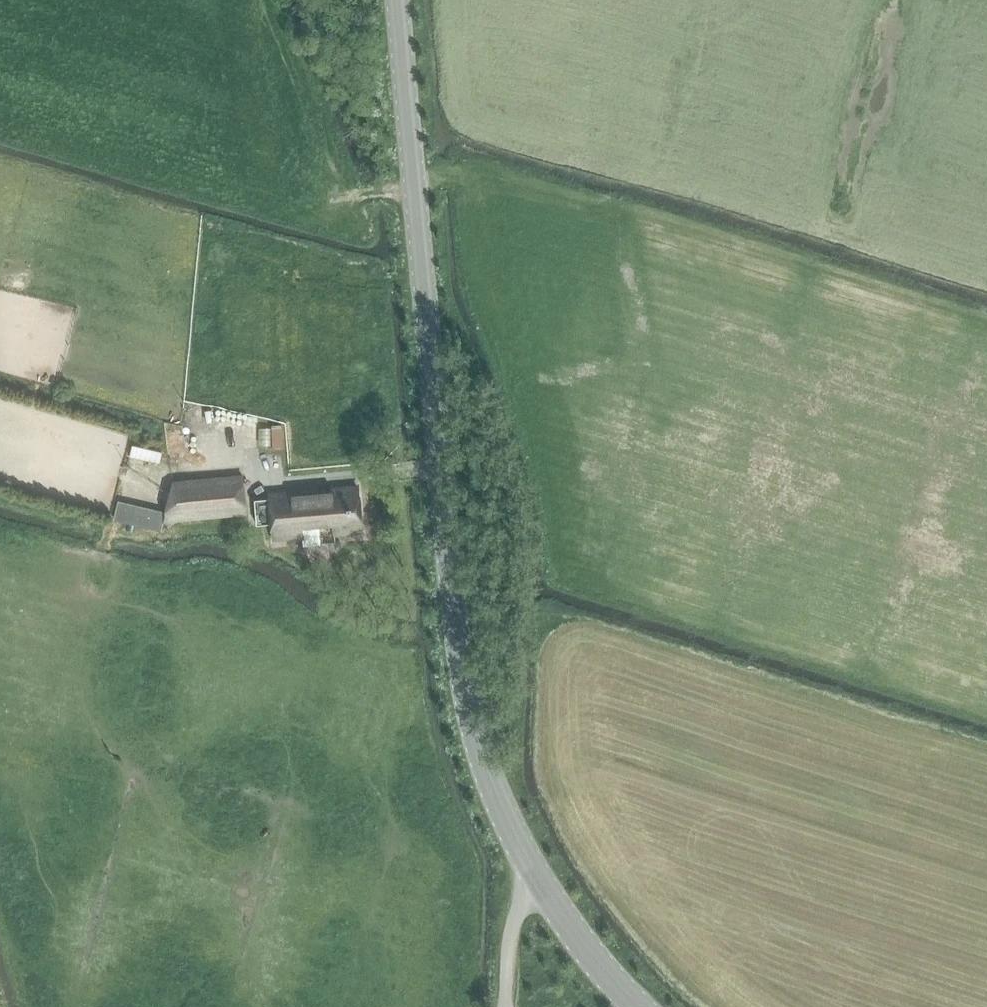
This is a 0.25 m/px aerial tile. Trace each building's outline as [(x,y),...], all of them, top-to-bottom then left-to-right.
[(133,445),(130,456),(160,463),(163,452),(133,445)] [(164,521),(246,513),(242,476),(173,483),(164,521)] [(334,534),(360,532),(356,486),(330,489),(330,493),(317,494),(317,490),(270,494),(274,539),(301,537),(301,527),(333,524),(334,534)]
